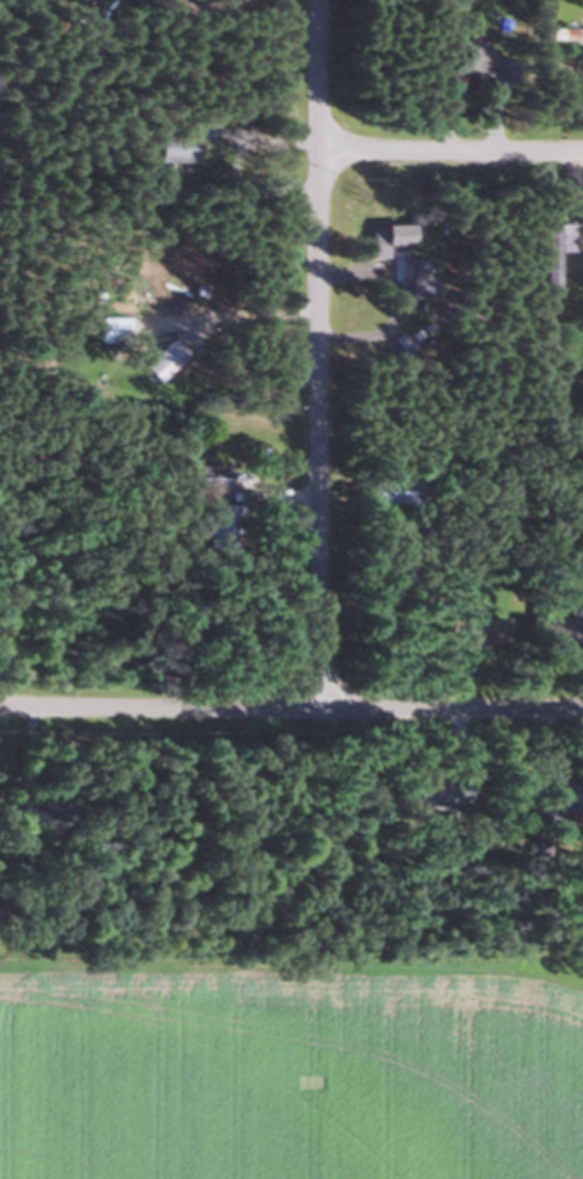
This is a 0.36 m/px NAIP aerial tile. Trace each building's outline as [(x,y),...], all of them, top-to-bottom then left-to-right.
[(541,29),(541,41),(582,41),(582,29),(541,29)] [(507,87),(517,64),(471,43),(460,66),(507,87)] [(212,139),(212,117),(191,117),(190,135),(156,135),(156,162),(193,162),(194,139),(212,139)] [(570,250),(570,223),(538,223),(538,293),(557,293),(557,250),(570,250)] [(381,245),(408,245),(408,226),(381,226),(381,245)] [(126,318),(95,318),(95,341),(126,341),(126,318)] [(140,368),(155,383),(183,355),(168,339),(140,368)] [(187,478),(187,503),(204,503),(204,524),(224,524),(224,478),(187,478)] [(367,505),(418,505),(418,481),(367,481),(367,505)] [(506,645),(506,618),(454,618),(454,645),(506,645)] [(544,619),(544,645),(582,645),(582,619),(544,619)] [(413,779),(413,803),(471,803),(471,779),(413,779)]
